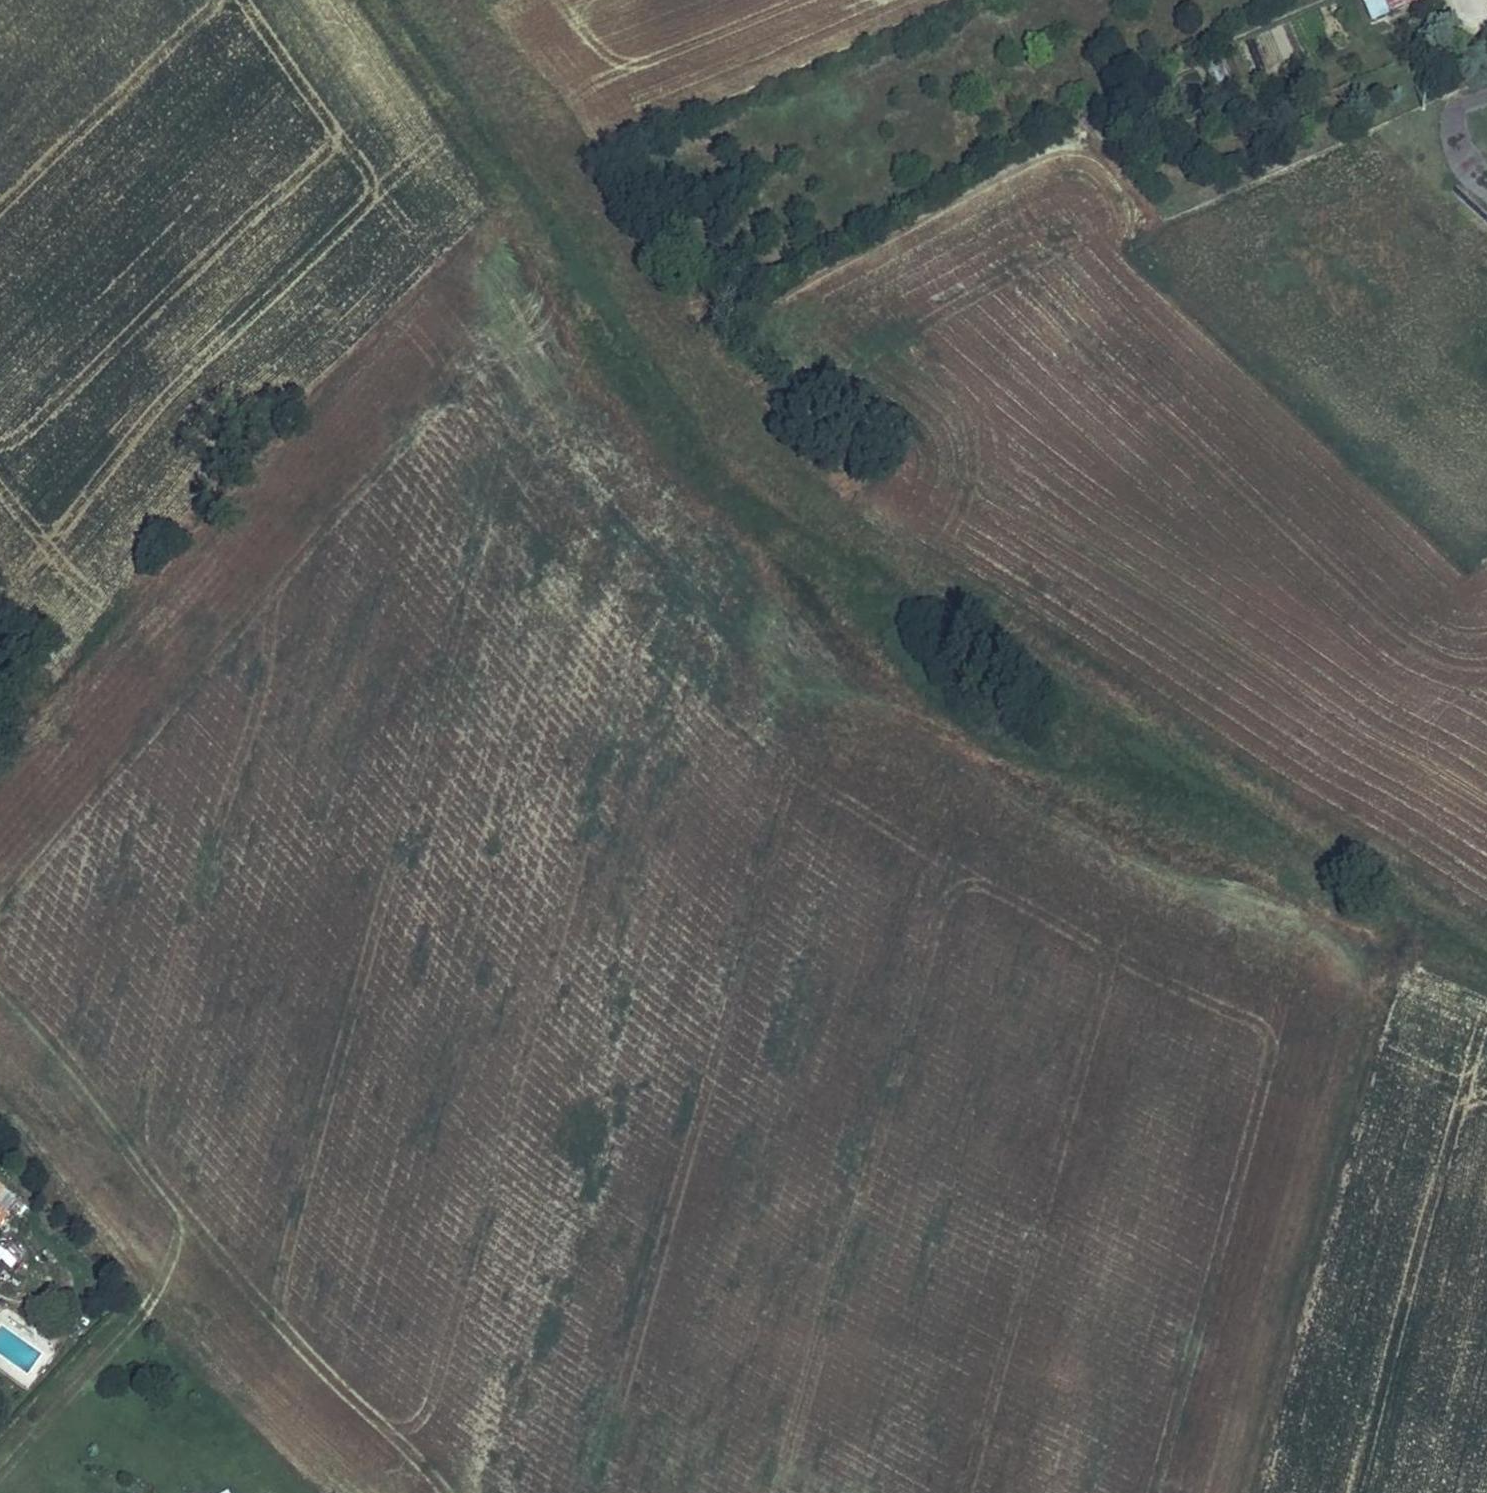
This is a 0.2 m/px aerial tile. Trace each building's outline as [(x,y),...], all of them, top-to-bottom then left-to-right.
[(1370,23),(1425,0),(1362,0),(1370,23)] [(0,1186),(0,1231),(11,1213),(23,1220),(29,1211),(17,1203),(20,1199),(0,1186)]
